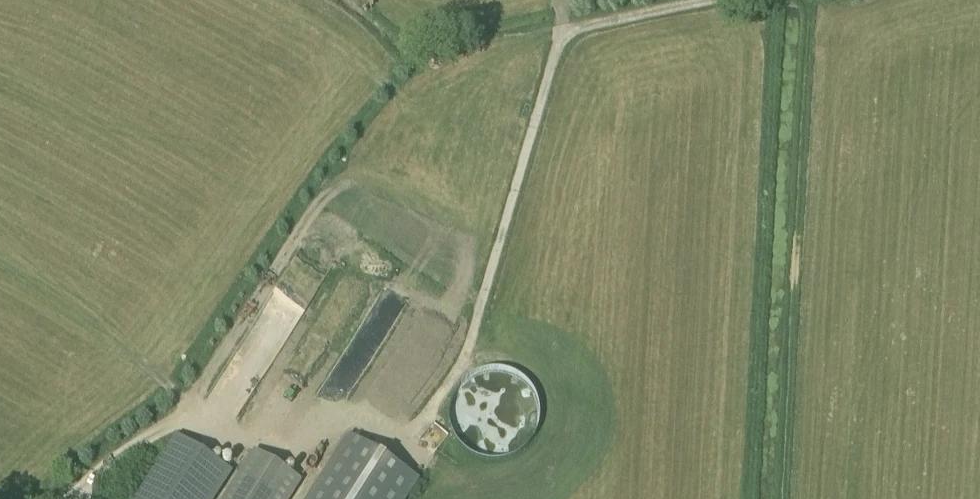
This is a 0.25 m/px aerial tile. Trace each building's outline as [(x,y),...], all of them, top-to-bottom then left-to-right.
[(419,480),(350,436),(309,498),(407,498),(419,480)] [(232,473),(176,437),(136,498),(215,498),(232,473)] [(301,481),(255,452),(226,498),(290,498),(301,481)]
